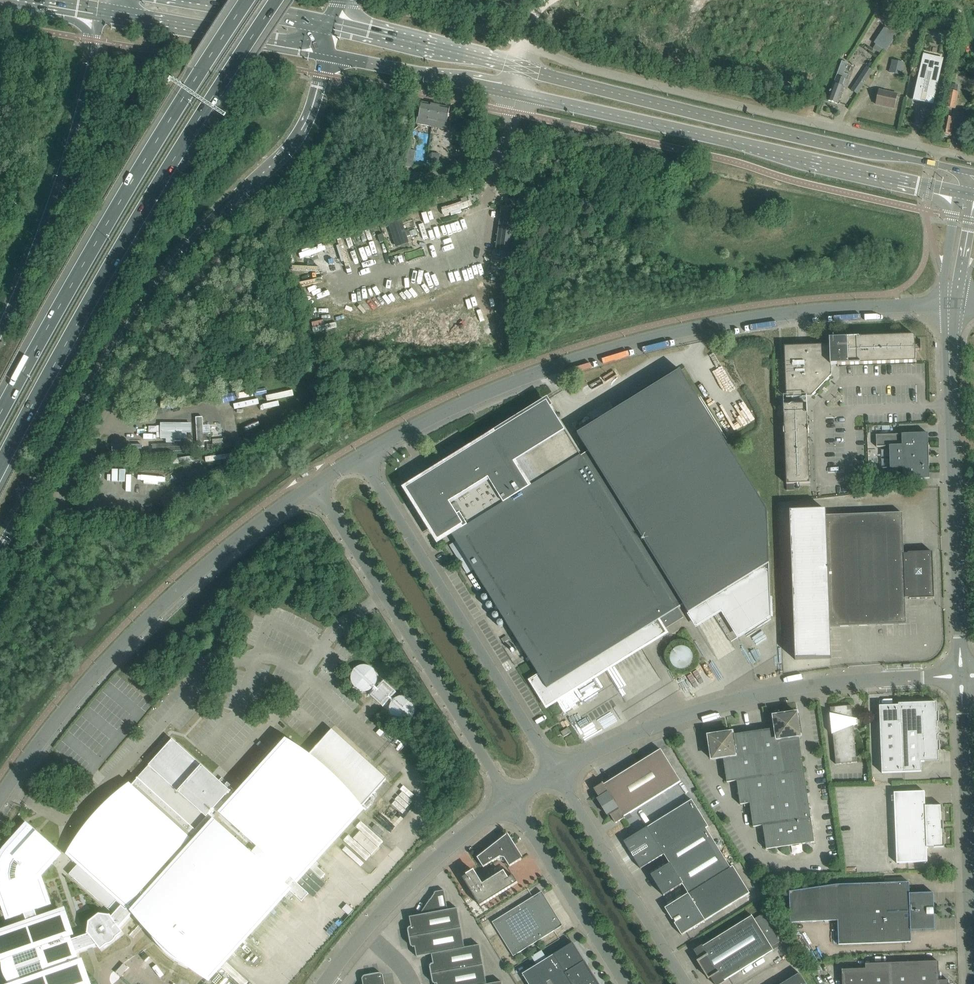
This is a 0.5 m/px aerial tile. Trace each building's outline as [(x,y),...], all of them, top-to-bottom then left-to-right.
[(876,44),(873,49),(881,54),(884,49),(886,51),(892,43),(880,35),(874,43),(876,44)] [(892,60),(889,72),(901,75),(904,63),(892,60)] [(933,105),(940,74),(946,76),(946,75),(940,74),(942,65),(922,60),(920,70),(915,68),(915,69),(920,70),(913,101),(933,105)] [(831,92),(828,100),(838,104),(844,87),(846,80),(848,74),(844,73),(848,63),(842,61),(838,72),(834,83),(832,90),(831,90),(830,92),(831,92)] [(867,68),(860,77),(852,90),(858,94),(866,81),(874,71),(867,68)] [(879,90),(876,104),(895,108),(898,94),(879,90)] [(948,90),(940,134),(952,136),(955,119),(950,118),(952,108),(955,109),(959,92),(948,90)] [(431,126),(435,105),(422,103),(419,117),(418,117),(416,123),(431,126)] [(447,123),(449,108),(435,105),(431,126),(446,129),(448,123),(447,123)] [(407,155),(405,166),(413,168),(416,150),(408,149),(407,155)] [(391,216),(398,236),(410,232),(403,212),(391,216)] [(332,299),(324,303),(326,309),(335,305),(332,299)] [(793,346),(784,347),(786,398),(794,398),(805,397),(812,397),(819,389),(822,392),(822,391),(824,388),(826,386),(827,386),(824,383),(832,375),(831,365),(838,365),(916,362),(915,350),(915,341),(915,337),(915,335),(837,338),(837,339),(830,339),(830,340),(830,345),(800,346),(800,341),(793,341),(793,346)] [(680,370),(570,439),(549,405),(500,435),(425,482),(421,480),(420,481),(419,482),(419,484),(418,485),(418,487),(418,488),(418,490),(418,491),(418,493),(418,494),(419,496),(420,497),(430,514),(437,510),(538,674),(547,689),(641,631),(647,640),(684,618),(678,608),(683,605),(689,614),(769,563),(767,510),(680,370)] [(161,388),(146,390),(150,415),(165,413),(161,388)] [(807,404),(804,404),(784,405),(787,484),(810,483),(808,429),(807,404)] [(205,420),(195,421),(197,451),(207,451),(207,445),(211,444),(210,437),(206,437),(205,420)] [(878,480),(930,478),(928,433),(876,435),(876,447),(889,447),(890,468),(877,468),(878,480)] [(182,446),(153,446),(153,454),(182,454),(182,446)] [(872,465),(884,464),(884,454),(872,454),(872,465)] [(826,510),(790,512),(795,660),(831,658),(830,627),(906,624),(905,598),(910,598),(910,599),(927,598),(933,598),(934,598),(934,597),(934,591),(933,559),(933,553),(933,552),(931,552),(926,552),(908,553),(908,554),(904,554),(902,513),(826,516),(826,510)] [(774,664),(762,666),(764,677),(776,674),(774,664)] [(386,669),(372,685),(385,697),(399,681),(386,669)] [(882,773),(905,772),(921,772),(921,762),(939,762),(939,752),(940,752),(940,741),(938,741),(938,736),(939,734),(939,729),(938,728),(937,723),(939,722),(939,712),(937,712),(937,702),(898,704),(898,705),(879,706),(882,773)] [(836,764),(857,762),(854,726),(858,724),(857,719),(853,718),(852,705),(830,708),(831,714),(830,714),(832,734),(833,734),(836,764)] [(766,849),(815,842),(799,737),(801,737),(797,713),(774,717),(775,728),(733,735),(732,733),(709,736),(712,760),(723,758),(727,782),(737,781),(740,805),(750,803),(753,827),(763,826),(766,849)] [(561,732),(564,737),(572,732),(569,727),(561,732)] [(80,962),(79,963),(75,953),(97,945),(101,950),(104,949),(107,948),(110,946),(113,943),(115,941),(117,938),(124,932),(120,928),(135,911),(153,928),(149,932),(152,937),(156,942),(159,946),(163,950),(167,954),(172,958),(177,961),(182,964),(187,966),(191,962),(209,978),(289,890),(299,899),(302,901),(309,894),(306,891),(314,882),(307,876),(307,877),(303,874),(307,870),(319,881),(323,876),(311,865),(361,809),(348,798),(350,797),(361,807),(386,779),(333,730),(307,759),(346,794),(345,795),(287,743),(238,798),(173,739),(138,778),(137,779),(137,780),(132,786),(132,785),(70,853),(80,863),(69,875),(114,914),(112,917),(110,916),(100,914),(89,922),(88,933),(88,934),(71,940),(69,936),(71,936),(63,913),(39,921),(35,910),(48,905),(38,876),(58,853),(29,826),(8,849),(4,855),(1,861),(0,863),(0,889),(10,918),(24,913),(28,925),(0,935),(0,957),(1,960),(4,959),(6,964),(6,968),(6,970),(3,971),(5,976),(8,975),(9,977),(11,980),(12,983),(87,983),(80,962)] [(276,743),(252,770),(256,775),(281,747),(276,743)] [(624,817),(681,782),(661,749),(604,785),(603,783),(602,783),(603,784),(595,789),(600,798),(598,799),(608,816),(611,815),(616,823),(624,818),(624,819),(625,819),(624,817)] [(897,863),(908,863),(927,862),(927,848),(935,848),(935,847),(944,847),(942,805),(934,806),(934,805),(925,806),(925,792),(894,793),(897,863)] [(664,855),(706,828),(709,827),(692,800),(624,842),(641,869),(664,855)] [(688,894),(730,867),(715,843),(706,828),(664,855),(670,864),(651,876),(664,896),(682,885),(688,894)] [(711,834),(717,842),(722,839),(716,831),(711,834)] [(507,835),(477,858),(483,868),(500,857),(504,858),(510,867),(522,859),(521,859),(511,843),(509,842),(508,840),(506,839),(504,838),(507,835)] [(730,867),(688,894),(665,908),(672,920),(674,919),(676,923),(674,923),(682,935),(750,893),(733,866),(730,867)] [(467,876),(463,878),(480,906),(518,883),(513,876),(507,880),(504,874),(504,873),(482,887),(471,868),(470,869),(473,873),(467,876)] [(910,894),(909,882),(837,885),(789,892),(791,923),(838,921),(839,945),(911,942),(911,931),(935,930),(934,893),(910,894)] [(435,892),(420,915),(448,910),(444,890),(435,892)] [(563,926),(542,892),(492,922),(513,956),(563,926)] [(347,904),(342,909),(349,916),(354,910),(347,904)] [(448,910),(420,915),(410,917),(411,927),(410,927),(408,929),(409,937),(461,928),(458,908),(448,910)] [(773,951),(774,951),(771,947),(780,942),(763,914),(754,919),(752,916),(751,916),(752,916),(708,943),(703,946),(695,951),(700,960),(698,961),(709,979),(711,977),(715,983),(720,983),(725,981),(773,951)] [(465,948),(461,928),(409,937),(411,946),(413,948),(415,947),(417,957),(432,954),(465,948)] [(573,943),(522,974),(528,983),(599,983),(585,961),(573,943)] [(480,945),(465,948),(432,954),(434,964),(431,964),(430,966),(431,974),(483,965),(480,945)] [(866,969),(842,970),(843,983),(949,983),(949,980),(939,981),(938,961),(865,964),(866,969)] [(483,965),(431,974),(433,983),(435,983),(487,983),(483,965)] [(383,975),(380,973),(364,976),(362,979),(363,983),(385,983),(383,975)] [(783,983),(806,983),(800,973),(783,983)]
